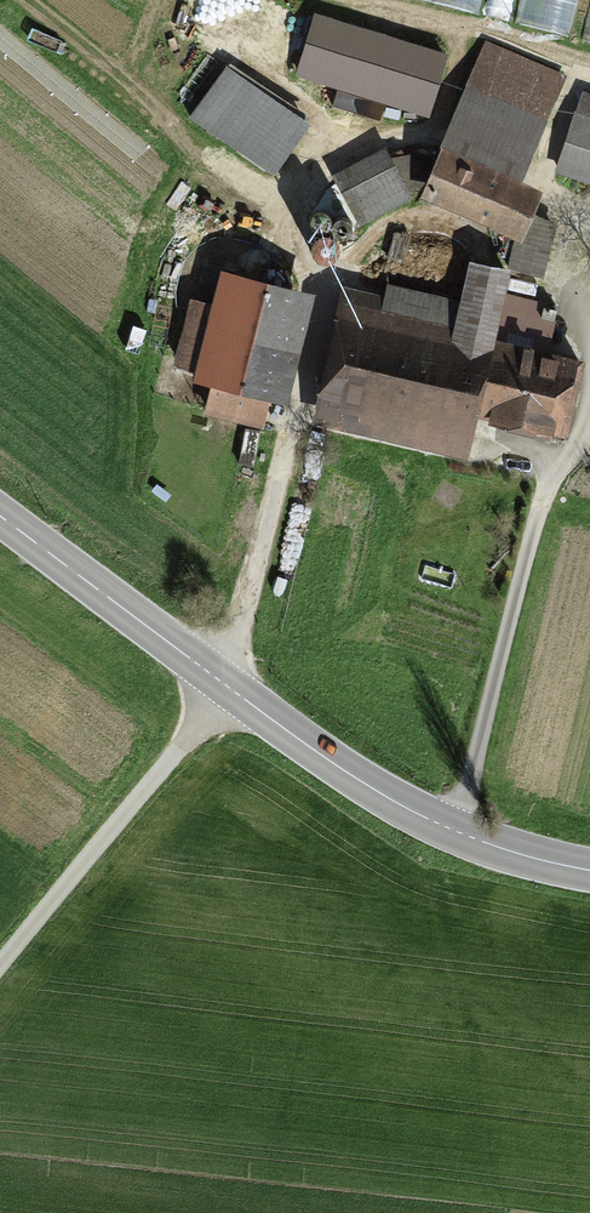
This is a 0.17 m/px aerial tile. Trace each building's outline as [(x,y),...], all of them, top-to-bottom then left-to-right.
[(573,75),(491,44),(430,201),(533,241),(552,192),(530,184),(573,75)] [(316,121),(230,64),(194,119),(280,175),(316,121)] [(587,92),(562,172),(589,181),(589,94),(587,92)] [(393,148),(338,176),(365,228),(420,200),(393,148)] [(390,299),(354,289),(318,420),(477,463),(488,421),(566,442),(589,361),(553,351),(564,312),(517,299),(523,277),(481,265),(471,303),(395,283),(390,299)] [(326,299),(231,272),(222,303),(199,297),(178,371),(222,383),(213,413),(271,430),(279,400),(296,405),(326,299)]
